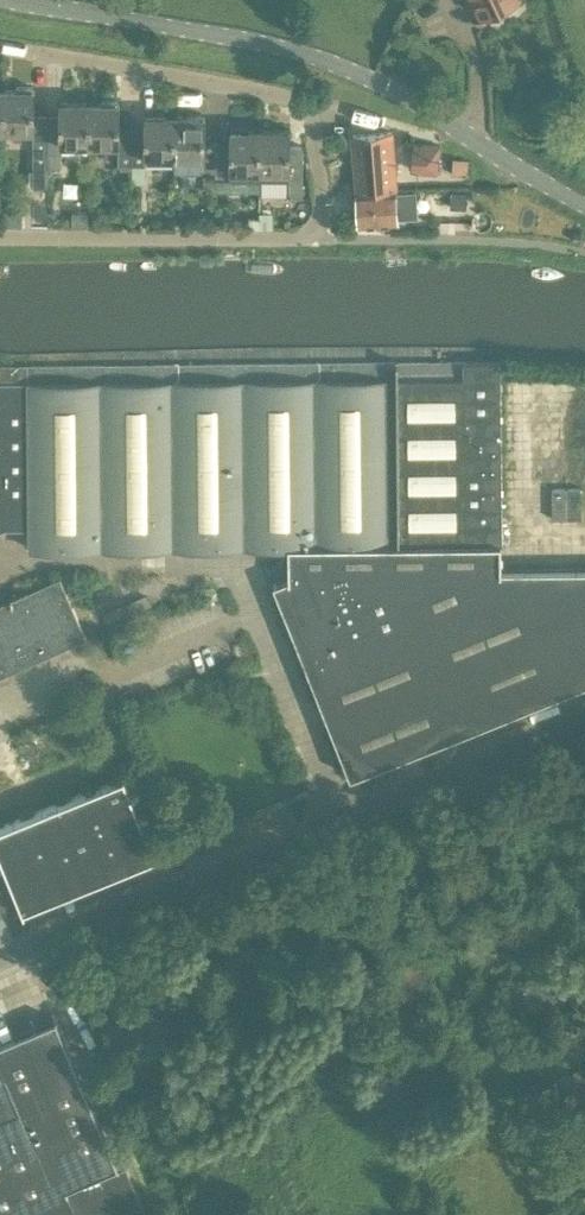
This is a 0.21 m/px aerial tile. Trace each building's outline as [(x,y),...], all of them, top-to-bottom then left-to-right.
[(481,19),(520,1),(519,0),(472,0),(481,19)] [(5,90),(4,130),(33,130),(33,151),(47,152),(48,117),(33,117),(34,91),(32,91),(32,87),(17,87),(17,90),(5,90)] [(48,117),(47,152),(47,167),(60,167),(61,143),(89,144),(89,103),(77,103),(77,99),(62,99),(62,103),(61,103),(60,118),(48,117)] [(89,103),(89,144),(118,144),(118,164),(132,165),(133,131),(119,131),(119,104),(118,104),(118,100),(103,100),(103,103),(89,103)] [(133,131),(132,165),(133,182),(145,182),(145,156),(174,157),(175,157),(175,117),(162,116),(162,113),(146,112),(146,116),(145,116),(145,131),(133,131)] [(175,157),(174,157),(174,171),(204,171),(204,179),(218,179),(218,144),(204,144),(205,117),(202,117),(202,113),(187,113),(187,117),(175,117),(175,157)] [(218,144),(218,179),(230,179),(230,169),(260,170),(261,130),(247,130),(247,126),(232,126),(232,130),(231,130),(231,145),(218,144)] [(261,130),(260,170),(290,170),(289,197),(303,197),(304,150),(290,150),(290,131),(288,131),(288,127),(273,126),(273,130),(261,130)] [(391,132),(354,134),(361,226),(399,223),(399,218),(407,217),(406,192),(397,192),(391,132)] [(426,143),(424,171),(437,172),(440,144),(426,143)] [(469,160),(452,159),(451,174),(468,175),(469,160)] [(451,207),(467,207),(467,191),(451,191),(451,207)] [(87,212),(72,212),(73,226),(88,225),(87,212)] [(582,518),(581,489),(552,489),(552,519),(582,518)] [(290,545),(290,576),(274,582),(352,775),(428,745),(584,682),(584,606),(412,675),(356,552),(290,545)] [(87,636),(61,578),(0,605),(0,675),(87,636)] [(5,915),(157,853),(125,775),(0,826),(0,903),(5,915)] [(15,937),(5,915),(0,903),(0,943),(15,937)] [(6,1214),(147,1214),(127,1166),(120,1169),(56,1020),(0,1044),(0,1064),(19,1109),(0,1117),(0,1214),(4,1214),(6,1214)]
